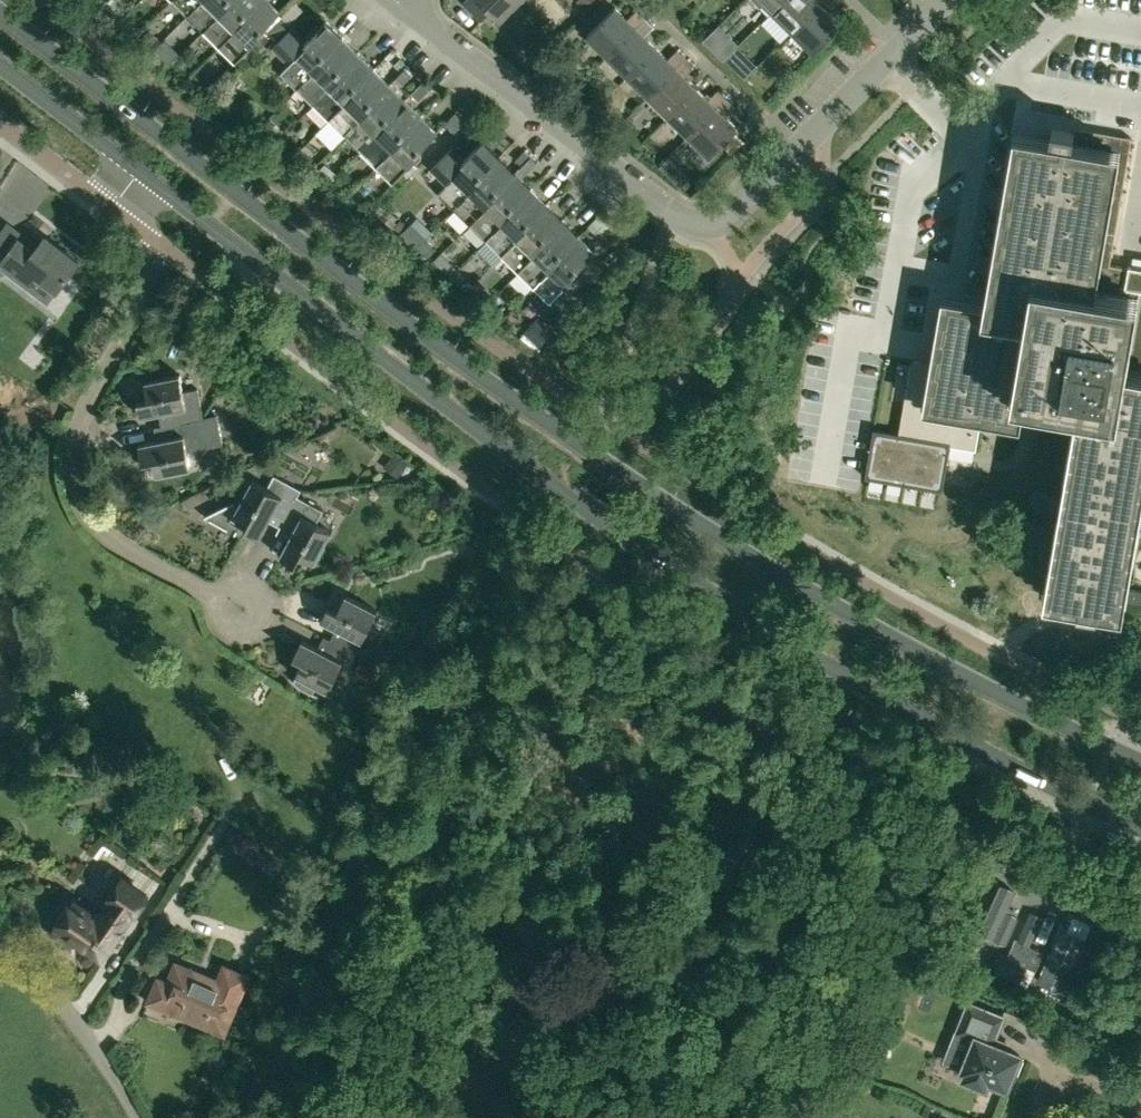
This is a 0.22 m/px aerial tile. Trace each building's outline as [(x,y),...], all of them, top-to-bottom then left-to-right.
[(186,14),(200,0),(172,0),(186,14)] [(202,30),(230,2),(228,0),(200,0),(186,14),(202,30)] [(218,46),(246,18),(243,14),(257,0),(228,0),(230,2),(202,30),(218,46)] [(265,26),(276,37),(290,23),(279,12),(281,10),(271,0),(257,0),(243,14),(246,18),(218,46),(236,63),(264,34),(261,30),(265,26)] [(500,20),(520,0),(480,0),(500,20)] [(587,11),(597,1),(597,0),(582,0),(579,3),(587,11)] [(772,11),(783,0),(761,0),(772,11)] [(792,31),(823,0),(783,0),(772,11),(792,31)] [(829,11),(839,1),(838,0),(823,0),(792,31),(813,51),(841,23),(829,11)] [(615,6),(587,35),(608,55),(646,17),(637,8),(627,18),(615,6)] [(608,55),(628,75),(657,47),(645,36),(655,26),(646,17),(608,55)] [(281,72),(297,88),(324,60),(321,55),(341,35),(326,19),(306,39),(293,26),(276,43),(293,59),(281,72)] [(148,49),(159,39),(150,28),(138,39),(148,49)] [(297,88),(313,104),(341,76),(337,71),(357,51),(341,35),(321,55),(324,60),(297,88)] [(628,75),(648,95),(686,57),(677,49),(668,58),(657,47),(628,75)] [(313,104),(328,119),(356,91),(352,87),(373,66),(357,51),(337,71),(341,76),(313,104)] [(393,64),(401,71),(408,64),(401,57),(393,64)] [(648,95),(669,115),(697,87),(686,75),(695,66),(686,57),(648,95)] [(328,119),(344,135),(372,107),(369,102),(389,82),(373,66),(352,87),(356,91),(328,119)] [(411,75),(404,69),(396,77),(403,84),(411,75)] [(344,135),(360,150),(388,122),(384,118),(405,98),(389,82),(369,102),(372,107),(344,135)] [(423,82),(412,92),(420,101),(430,89),(423,82)] [(669,115),(689,135),(727,97),(718,89),(709,98),(697,87),(669,115)] [(689,135),(710,156),(738,127),(726,116),(735,106),(727,97),(689,135)] [(360,150),(376,166),(404,137),(401,133),(421,114),(405,98),(384,118),(388,122),(360,150)] [(446,123),(455,132),(466,121),(456,112),(446,123)] [(419,150),(438,131),(421,114),(401,133),(404,137),(376,166),(393,183),(422,153),(419,150)] [(273,137),(280,129),(269,119),(261,128),(259,130),(270,140),(273,137)] [(1123,587),(1140,482),(1140,269),(1096,262),(1107,196),(1121,199),(1131,137),(1075,127),(1074,131),(1052,127),(1050,139),(1062,141),(1061,146),(1018,138),(988,309),(946,301),(936,363),(912,359),(899,436),(975,449),(981,414),(1015,420),(1020,394),(1082,405),(1050,592),(1120,604),(1121,599),(1140,602),(1140,590),(1123,587)] [(438,192),(453,207),(481,179),(478,176),(499,155),(483,139),(464,159),(452,148),(435,165),(449,180),(438,192)] [(515,159),(522,165),(532,155),(525,148),(515,159)] [(453,207),(470,223),(497,196),(494,192),(515,171),(499,155),(478,176),(481,179),(453,207)] [(522,165),(528,171),(538,161),(532,155),(522,165)] [(659,166),(666,173),(677,162),(669,155),(659,166)] [(470,223),(485,239),(513,211),(510,208),(531,187),(515,171),(494,192),(497,196),(470,223)] [(485,239),(502,255),(529,227),(525,223),(547,202),(531,187),(510,208),(513,211),(485,239)] [(502,255),(518,271),(545,243),(543,240),(563,219),(547,202),(525,223),(529,227),(502,255)] [(372,211),(399,234),(408,224),(380,204),(372,211)] [(600,213),(588,225),(599,234),(609,222),(600,213)] [(518,271),(532,285),(560,258),(557,254),(578,233),(563,219),(543,240),(545,243),(518,271)] [(0,233),(0,259),(30,281),(35,273),(56,289),(78,261),(45,236),(38,246),(8,223),(0,233)] [(550,303),(579,273),(576,270),(595,251),(578,233),(557,254),(560,258),(532,285),(550,303)] [(441,265),(440,267),(450,276),(457,269),(447,259),(441,265)] [(457,269),(450,276),(459,286),(463,282),(467,278),(457,269)] [(556,329),(539,314),(521,335),(540,348),(556,329)] [(224,345),(218,355),(230,361),(236,352),(224,345)] [(198,388),(184,391),(181,374),(145,380),(149,397),(138,399),(141,416),(159,412),(161,425),(170,424),(204,417),(204,416),(198,388)] [(217,414),(210,415),(204,416),(204,417),(170,424),(161,425),(154,426),(157,440),(139,443),(142,460),(153,458),(156,474),(191,468),(188,451),(223,444),(217,414)] [(395,452),(385,465),(400,475),(409,462),(395,452)] [(261,536),(269,520),(280,526),(281,526),(285,519),(298,495),(298,496),(301,489),(274,475),(267,487),(252,479),(240,503),(234,501),(205,515),(236,533),(240,525),(261,536)] [(332,531),(317,523),(323,510),(298,496),(298,495),(285,519),(281,526),(280,526),(276,533),(289,539),(280,555),(295,563),(301,554),(315,561),(332,531)] [(320,619),(337,628),(331,638),(331,639),(362,656),(368,659),(382,632),(369,625),(377,610),(336,589),(320,619)] [(296,674),(297,675),(294,681),(296,683),(302,687),(304,689),(310,692),(313,693),(317,685),(327,690),(335,675),(348,682),(362,656),(331,639),(331,638),(324,635),(318,647),(302,639),(294,654),(303,659),(296,674)] [(77,941),(101,957),(117,933),(118,934),(132,913),(140,918),(157,893),(128,874),(100,917),(77,902),(56,934),(73,945),(77,941)] [(1002,882),(980,931),(1006,942),(1019,913),(1007,908),(1016,888),(1002,882)] [(1059,915),(1053,929),(1069,936),(1065,944),(1076,949),(1086,926),(1059,915)] [(1043,951),(1030,945),(1015,939),(1008,956),(1002,953),(1002,954),(1036,969),(1044,951),(1043,951)] [(1021,982),(1025,973),(1033,976),(1036,969),(1002,954),(995,971),(1021,982)] [(224,1030),(240,991),(246,976),(226,968),(220,983),(177,965),(170,981),(158,976),(148,1002),(162,1008),(164,1005),(224,1030)] [(264,995),(247,997),(250,1012),(266,1010),(264,995)] [(957,1030),(970,1035),(968,1039),(964,1051),(968,1052),(961,1069),(965,1070),(963,1077),(984,1085),(987,1079),(1005,1086),(1012,1070),(1016,1072),(1022,1058),(1018,1056),(1019,1053),(990,1042),(1001,1016),(968,1002),(957,1030)] [(863,1069),(868,1055),(859,1051),(856,1050),(851,1064),(852,1065),(863,1069)]
